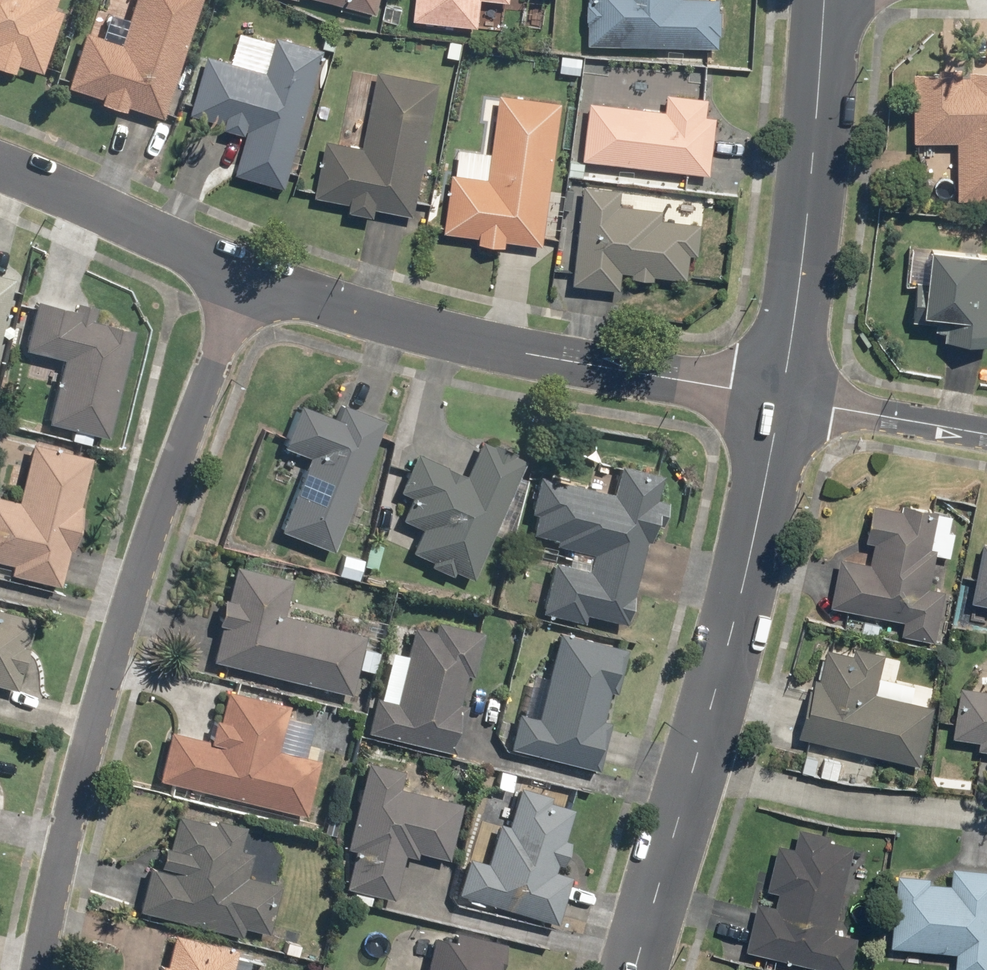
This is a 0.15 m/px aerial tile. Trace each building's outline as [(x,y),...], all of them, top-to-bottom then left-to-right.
[(7,76),(11,65),(36,74),(57,11),(47,8),(49,0),(0,0),(0,74),(7,76)] [(60,89),(157,120),(196,0),(128,0),(114,45),(78,33),(60,89)] [(371,15),(375,0),(314,0),(371,15)] [(407,22),(474,30),(477,1),(505,4),(505,0),(410,0),(407,22)] [(583,47),(717,49),(718,0),(584,0),(583,47)] [(231,177),(280,191),(321,49),(273,36),(263,73),(203,56),(185,118),(243,134),(231,177)] [(907,76),(909,145),(953,144),(954,202),(986,202),(986,73),(957,74),(957,69),(932,69),(932,75),(907,76)] [(371,210),(410,217),(436,83),(373,71),(357,148),(321,141),(310,198),(345,205),(343,214),(369,218),(371,210)] [(501,243),(538,248),(557,103),(494,94),(483,178),(447,174),(439,235),(474,240),(473,245),(500,249),(501,243)] [(584,103),(578,162),(705,176),(711,117),(703,116),(705,98),(662,94),(660,111),(584,103)] [(580,186),(568,286),(616,292),(618,274),(628,275),(628,279),(649,282),(650,278),(683,281),(686,257),(694,257),(698,225),(658,220),(659,211),(617,206),(618,190),(580,186)] [(907,249),(904,282),(911,282),(907,324),(939,326),(938,343),(986,346),(986,255),(907,249)] [(12,278),(0,275),(0,327),(12,278)] [(67,309),(29,300),(17,351),(56,361),(41,423),(104,438),(130,331),(88,321),(92,306),(70,301),(67,309)] [(274,532),(329,553),(379,421),(336,404),(330,419),(293,405),(277,447),(303,457),(274,532)] [(448,572),(467,581),(520,460),(476,441),(461,476),(411,454),(394,493),(406,498),(395,520),(416,529),(405,554),(425,562),(423,566),(446,576),(448,572)] [(86,458),(25,443),(11,501),(0,499),(0,564),(6,565),(3,575),(54,587),(86,458)] [(652,499),(658,474),(615,464),(608,493),(533,474),(524,514),(529,515),(524,536),(552,542),(550,548),(586,556),(582,571),(547,562),(534,614),(579,625),(581,617),(621,626),(645,526),(654,528),(660,501),(652,499)] [(898,637),(932,644),(942,591),(926,588),(932,556),(948,559),(952,533),(947,532),(950,515),(898,505),(897,510),(869,505),(862,542),(869,544),(866,564),(835,559),(826,610),(900,623),(898,637)] [(979,542),(966,603),(986,607),(986,543),(979,542)] [(229,565),(205,663),(346,697),(361,636),(280,616),(289,579),(229,565)] [(10,692),(28,617),(0,610),(0,689),(10,692)] [(369,697),(360,733),(451,756),(463,705),(454,703),(461,675),(468,677),(479,633),(431,621),(429,631),(408,626),(401,656),(386,653),(375,698),(369,697)] [(512,713),(503,750),(593,772),(605,722),(597,720),(604,692),(612,694),(623,650),(553,632),(532,718),(512,713)] [(808,677),(794,738),(916,768),(935,690),(877,676),(882,655),(824,641),(815,679),(808,677)] [(956,686),(948,739),(975,743),(974,751),(986,753),(986,691),(956,686)] [(164,731),(151,781),(302,817),(316,761),(274,751),(285,707),(219,691),(207,741),(164,731)] [(398,771),(367,764),(363,781),(352,779),(337,848),(348,851),(339,889),(390,901),(400,857),(412,859),(413,854),(443,860),(456,802),(394,788),(398,771)] [(462,858),(451,894),(552,925),(567,877),(549,872),(551,866),(557,868),(565,842),(559,840),(568,809),(545,802),(547,796),(514,786),(502,826),(492,823),(479,863),(462,858)] [(147,843),(131,913),(264,942),(277,884),(241,876),(246,853),(235,850),(240,827),(172,812),(165,847),(147,843)] [(741,952),(818,969),(847,969),(854,938),(829,932),(851,843),(795,830),(790,848),(775,844),(763,892),(772,894),(769,906),(753,902),(741,952)] [(948,867),(946,885),(926,883),(927,879),(893,876),(886,949),(953,955),(951,969),(986,969),(986,871),(948,867)] [(235,948),(162,930),(152,969),(229,969),(235,948)] [(501,945),(449,932),(447,942),(428,938),(420,969),(495,969),(501,945)]
